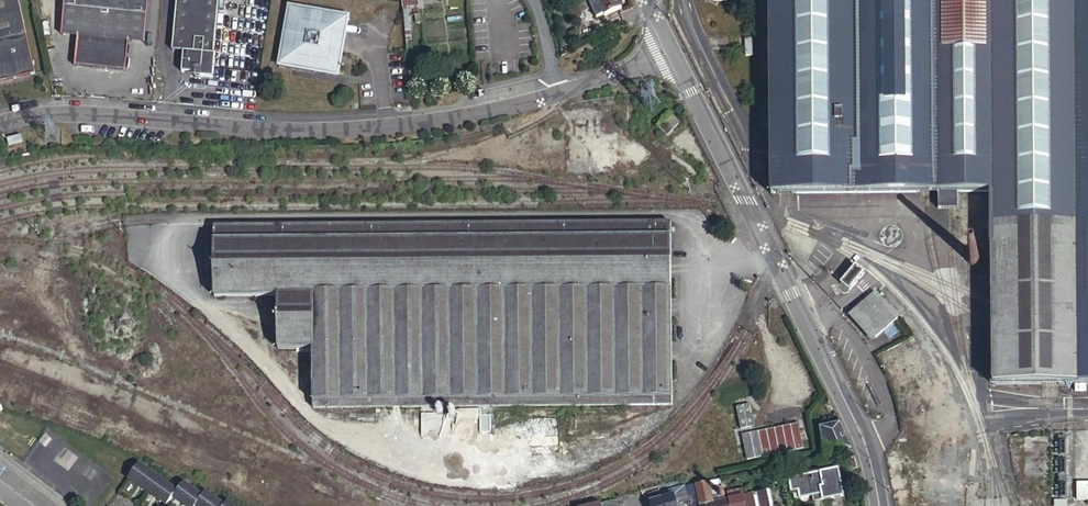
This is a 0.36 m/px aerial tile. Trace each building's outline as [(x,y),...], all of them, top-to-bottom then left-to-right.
[(33,76),(16,0),(0,0),(0,83),(33,76)] [(60,39),(76,41),(73,68),(91,70),(124,74),(127,44),(143,45),(147,0),(63,0),(60,39)] [(219,0),(176,0),(172,51),(183,52),(181,73),(188,74),(195,75),(194,77),(200,78),(212,79),(215,55),(213,55),(219,0)] [(404,16),(408,15),(407,7),(418,6),(417,0),(403,0),(404,16)] [(589,1),(597,19),(604,15),(605,16),(621,8),(618,0),(617,0),(591,0),(589,1)] [(771,193),(783,193),(927,193),(939,193),(959,193),(990,193),(991,247),(993,384),(1087,383),(1087,0),(770,0),(771,193)] [(583,15),(577,1),(568,6),(574,19),(583,15)] [(351,19),(291,8),(280,69),(339,80),(351,19)] [(410,73),(411,82),(423,81),(422,72),(410,73)] [(682,121),(671,110),(657,124),(668,134),(682,121)] [(959,208),(959,193),(939,193),(939,208),(950,208),(959,208)] [(671,223),(215,226),(215,296),(279,296),(279,348),(314,349),(314,406),(672,404),(671,223)] [(839,286),(848,294),(866,272),(856,265),(839,286)] [(894,320),(873,294),(848,315),(869,340),(894,320)] [(738,409),(751,406),(750,398),(733,401),(735,409),(738,409)] [(756,428),(751,406),(738,409),(738,411),(732,413),(736,432),(756,428)] [(827,456),(852,450),(841,423),(820,428),(827,456)] [(744,436),(749,460),(805,449),(800,425),(744,436)] [(857,469),(855,459),(846,461),(849,471),(857,469)] [(185,498),(186,497),(149,469),(148,470),(185,498)] [(706,478),(704,469),(685,474),(688,483),(706,478)] [(186,497),(185,498),(148,470),(137,485),(146,491),(147,489),(166,502),(164,504),(167,505),(179,505),(181,504),(183,505),(225,505),(215,498),(211,503),(193,489),(186,497)] [(837,470),(789,479),(793,500),(818,494),(820,501),(843,496),(837,470)] [(722,501),(721,496),(720,495),(720,493),(720,492),(722,491),(720,480),(709,482),(713,502),(722,501)] [(770,491),(750,495),(743,497),(729,499),(722,501),(713,502),(709,482),(688,486),(692,505),(773,505),(770,491)] [(1087,503),(1087,484),(1077,484),(1076,503),(1087,503)] [(685,488),(662,492),(664,499),(675,496),(676,499),(681,497),(683,504),(689,503),(685,488)] [(147,489),(146,491),(164,504),(166,502),(147,489)] [(749,489),(742,490),(743,497),(750,495),(749,489)] [(742,490),(728,493),(729,499),(743,497),(742,490)] [(664,499),(662,492),(655,494),(656,498),(653,499),(653,501),(664,499)] [(664,499),(665,505),(683,505),(683,504),(681,497),(676,499),(675,496),(664,499)]
